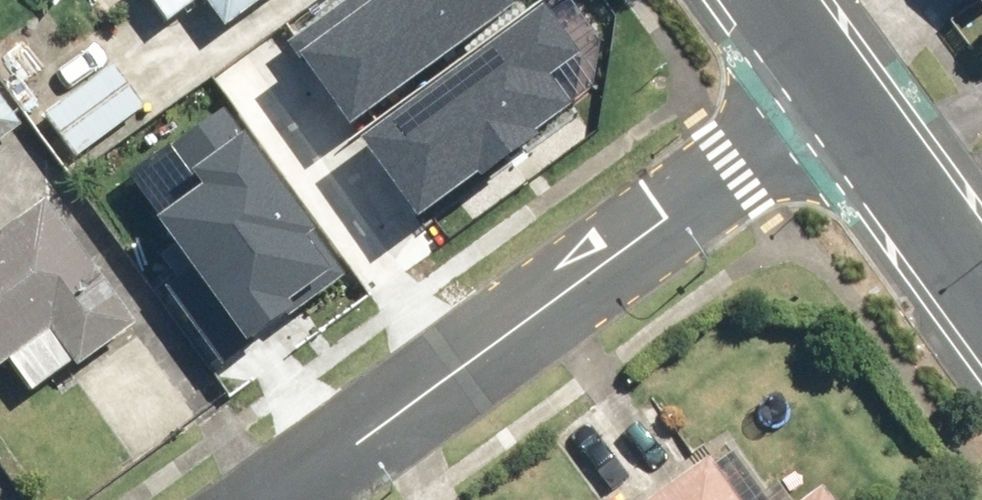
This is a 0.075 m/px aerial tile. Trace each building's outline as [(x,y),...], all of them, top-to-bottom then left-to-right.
[(246,0),(187,0),(205,27),(246,0)] [(298,42),(351,112),(502,0),(355,0),(298,42)] [(536,12),(363,143),(419,216),(572,100),(541,59),(560,45),(536,12)] [(52,126),(71,150),(130,107),(111,82),(52,126)] [(222,112),(125,185),(244,344),(342,270),(222,112)] [(0,248),(0,402),(113,322),(40,219),(0,248)] [(701,478),(669,499),(717,499),(701,478)]
